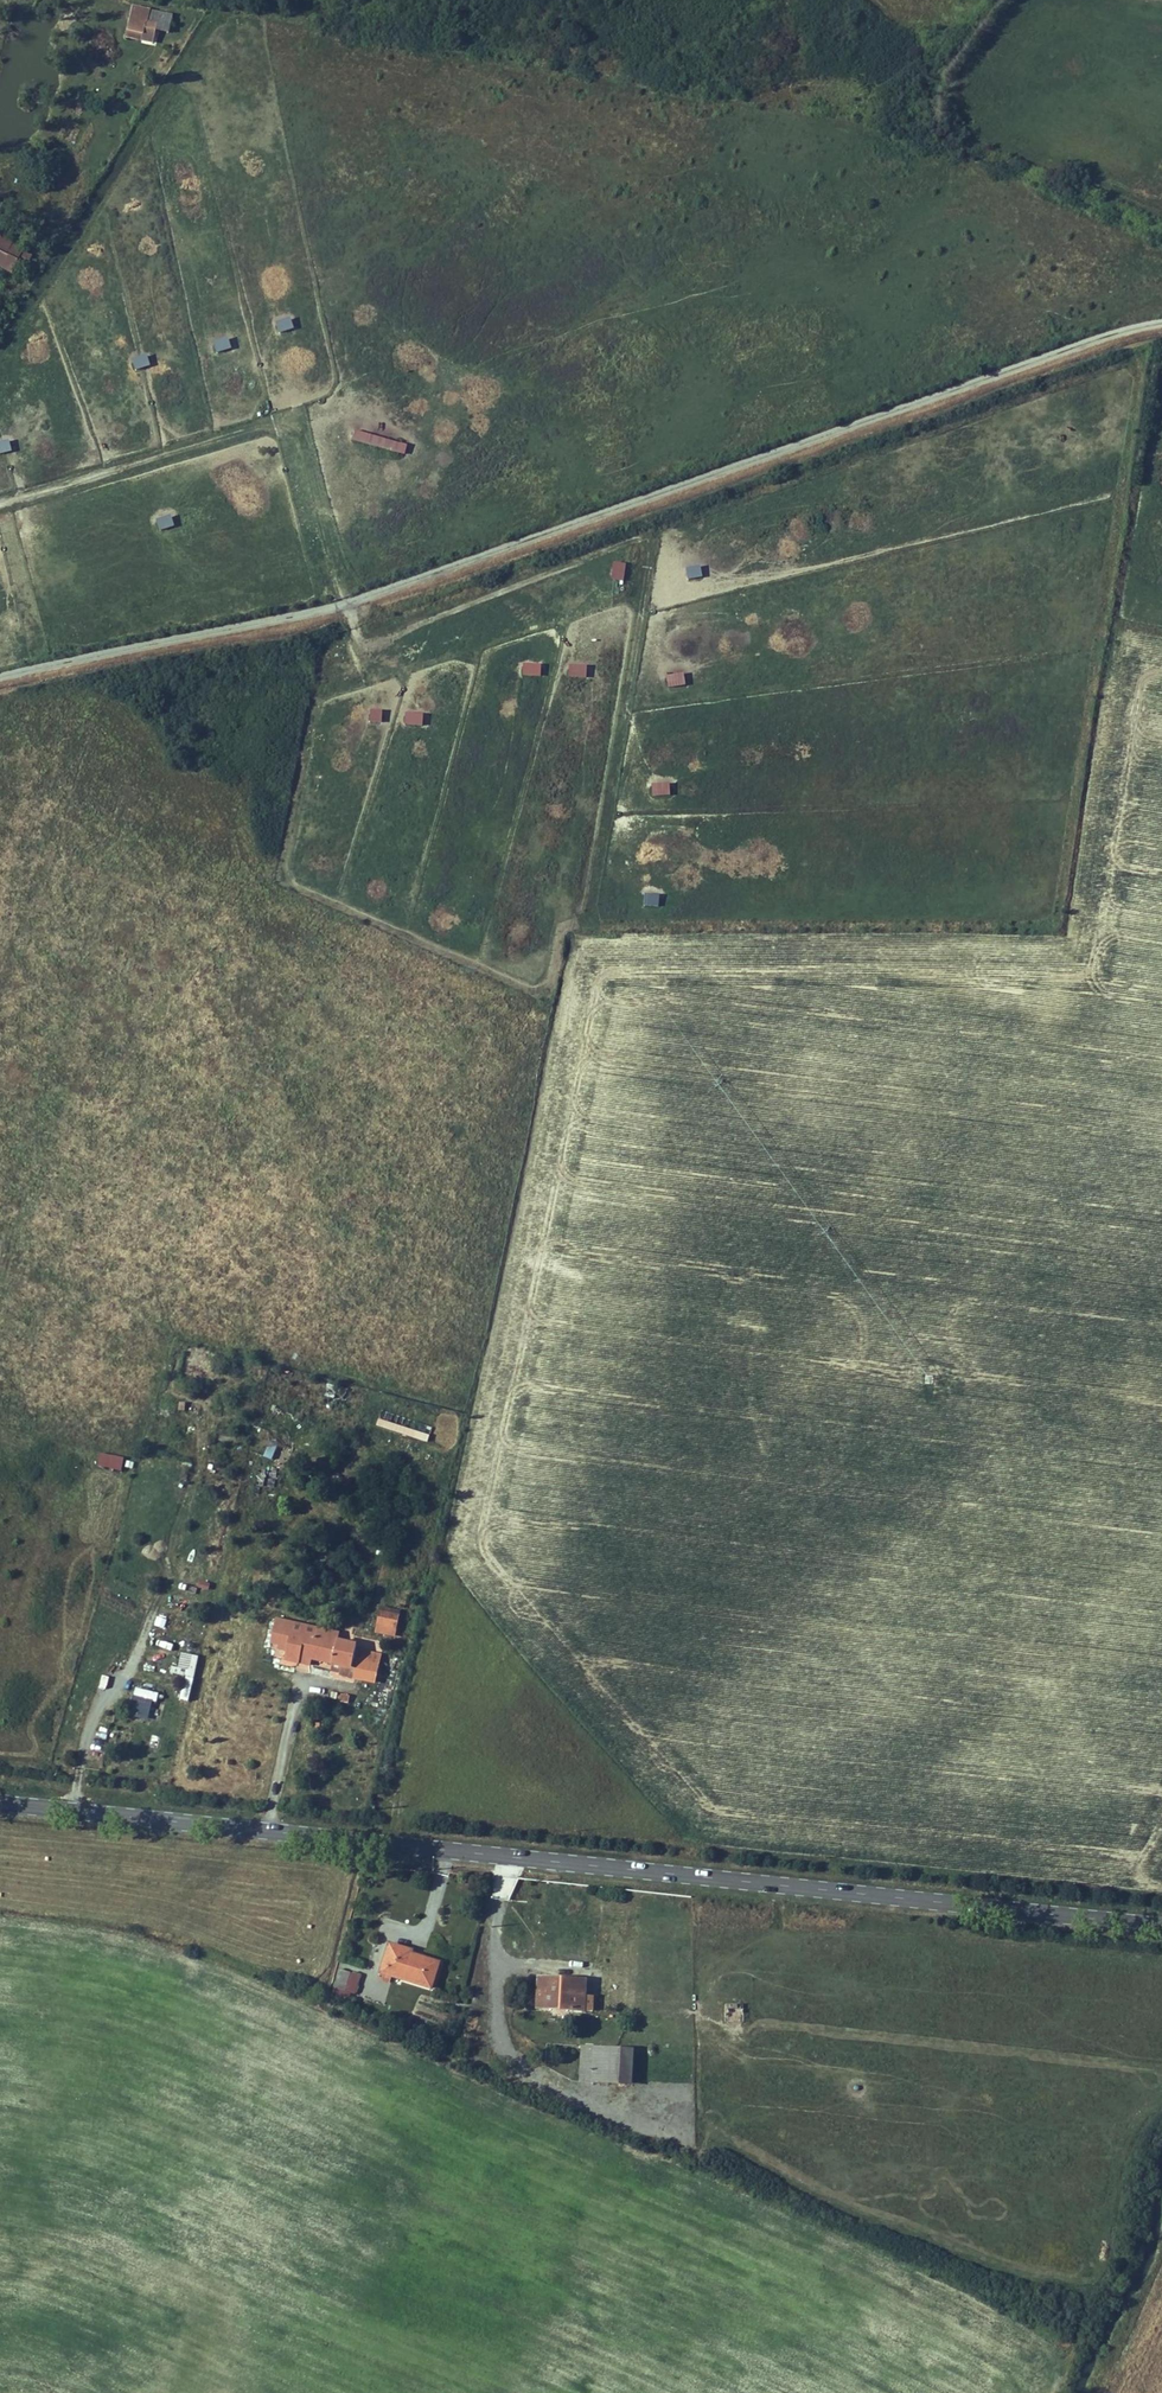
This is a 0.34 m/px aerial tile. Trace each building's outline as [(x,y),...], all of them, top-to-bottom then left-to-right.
[(150,9),(135,6),(128,36),(155,42),(158,30),(169,32),(173,16),(150,11),(150,9)] [(0,235),(0,267),(14,273),(18,262),(26,266),(32,254),(24,251),(26,246),(0,235)] [(406,452),(408,440),(353,432),(351,443),(406,452)] [(612,579),(624,580),(626,562),(614,561),(612,579)] [(687,580),(703,578),(702,565),(686,567),(687,580)] [(522,675),(541,676),(542,664),(523,663),(522,675)] [(568,677),(587,678),(588,665),(569,664),(568,677)] [(685,673),(666,675),(668,688),(686,686),(685,673)] [(371,708),(370,722),(382,722),(383,709),(371,708)] [(405,712),(405,724),(423,725),(423,712),(405,712)] [(652,784),(652,797),(671,796),(671,783),(652,784)] [(644,892),(643,906),(659,907),(660,893),(644,892)] [(345,1399),(346,1388),(327,1384),(325,1396),(345,1399)] [(187,1412),(200,1417),(205,1403),(191,1399),(187,1412)] [(427,1441),(430,1433),(394,1422),(396,1416),(380,1411),(376,1426),(427,1441)] [(272,1460),(278,1444),(269,1440),(262,1456),(272,1460)] [(122,1470),(123,1457),(99,1454),(97,1467),(122,1470)] [(375,1632),(396,1637),(402,1610),(381,1605),(375,1632)] [(336,1630),(339,1620),(297,1610),(295,1620),(336,1630)] [(331,1655),(336,1630),(295,1620),(282,1617),(279,1632),(286,1635),(283,1649),(298,1653),(300,1647),(331,1655)] [(357,1635),(336,1630),(331,1655),(339,1657),(342,1641),(355,1644),(357,1635)] [(338,1663),(350,1666),(351,1664),(354,1648),(355,1644),(342,1641),(338,1663)] [(359,1649),(354,1648),(351,1664),(357,1665),(359,1649)] [(378,1652),(359,1649),(357,1665),(375,1669),(378,1652)] [(183,1675),(180,1699),(191,1701),(196,1655),(180,1653),(177,1675),(183,1675)] [(148,1721),(157,1693),(136,1687),(127,1714),(148,1721)] [(405,1946),(406,1942),(383,1936),(374,1964),(424,1981),(433,1954),(405,1946)] [(354,2000),(362,1975),(339,1968),(332,1993),(354,2000)] [(530,2001),(575,2005),(577,1973),(532,1969),(530,2001)] [(584,2076),(623,2079),(626,2044),(586,2040),(584,2076)]
